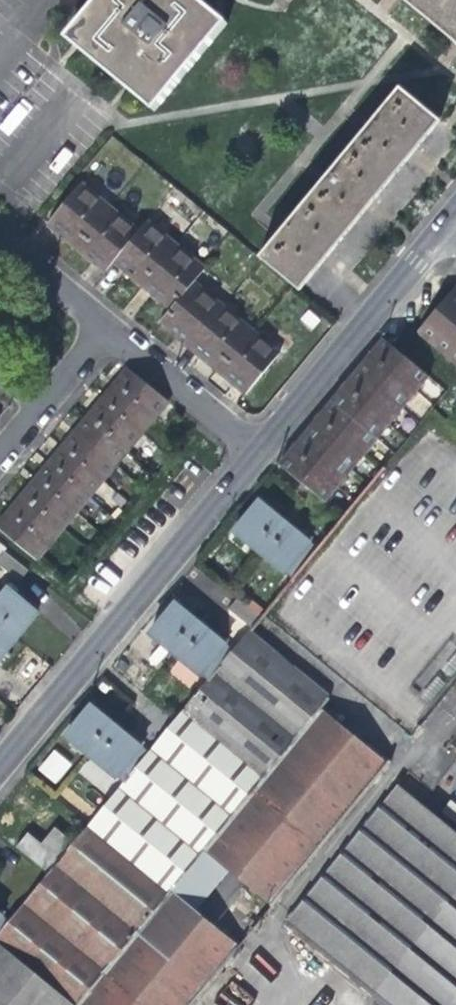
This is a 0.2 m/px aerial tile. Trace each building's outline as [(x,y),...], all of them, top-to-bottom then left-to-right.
[(61,40),(69,47),(74,51),(130,98),(148,112),(223,28),(189,0),(94,0),(61,40)] [(455,52),(455,0),(392,0),(451,48),(455,52)] [(252,259),(293,294),(325,254),(334,243),(368,203),(380,188),(411,150),(416,144),(433,124),(392,90),(276,231),(252,259)] [(73,190),(40,230),(52,240),(87,269),(96,277),(104,267),(115,275),(148,303),(162,315),(151,328),(162,337),(189,360),(222,388),(238,401),(271,361),(185,286),(195,274),(139,227),(129,238),(73,190)] [(455,366),(455,286),(455,285),(415,332),(455,366)] [(286,452),(277,463),(295,478),(323,500),(426,376),(398,354),(380,339),(377,342),(362,360),(348,377),(335,393),(324,407),(309,424),(298,438),(286,452)] [(127,372),(126,371),(124,370),(115,380),(98,401),(87,415),(75,430),(62,445),(50,459),(37,476),(25,491),(12,507),(1,520),(0,521),(0,531),(35,561),(164,403),(127,372)] [(298,533),(280,518),(256,499),(241,517),(231,529),(290,578),(315,548),(298,533)] [(5,558),(0,564),(0,570),(17,584),(25,575),(5,558)] [(0,595),(0,626),(15,638),(27,623),(35,614),(5,589),(0,595)] [(230,611),(250,625),(260,611),(240,597),(230,611)] [(147,630),(206,680),(230,650),(215,637),(196,621),(172,600),(156,620),(147,630)] [(15,638),(0,626),(0,656),(4,652),(15,638)] [(236,947),(192,911),(227,869),(271,904),(385,766),(317,710),(327,699),(246,631),(230,650),(206,680),(147,752),(123,782),(71,844),(47,874),(6,924),(0,931),(0,1004),(189,1004),(236,947)] [(63,732),(123,782),(147,752),(134,741),(112,722),(89,702),(78,715),(63,732)] [(36,769),(55,785),(73,764),(53,748),(36,769)] [(281,925),(379,1004),(455,1004),(455,832),(399,785),(281,925)] [(16,849),(47,874),(71,844),(55,830),(42,846),(28,834),(16,849)] [(23,863),(14,874),(30,888),(39,877),(23,863)]
